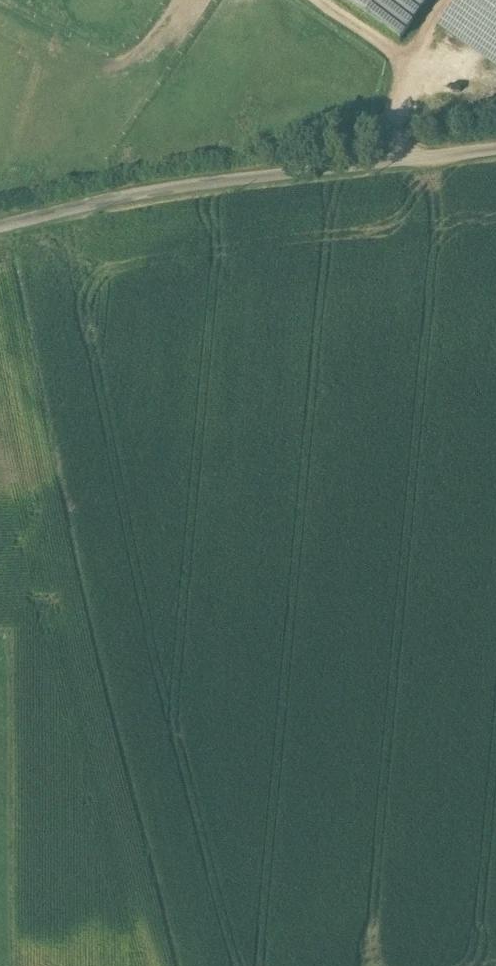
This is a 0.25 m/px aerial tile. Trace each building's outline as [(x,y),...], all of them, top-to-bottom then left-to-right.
[(370,18),(400,40),(428,0),(344,0),(370,18)] [(442,27),(495,64),(495,0),(461,0),(442,27)]
